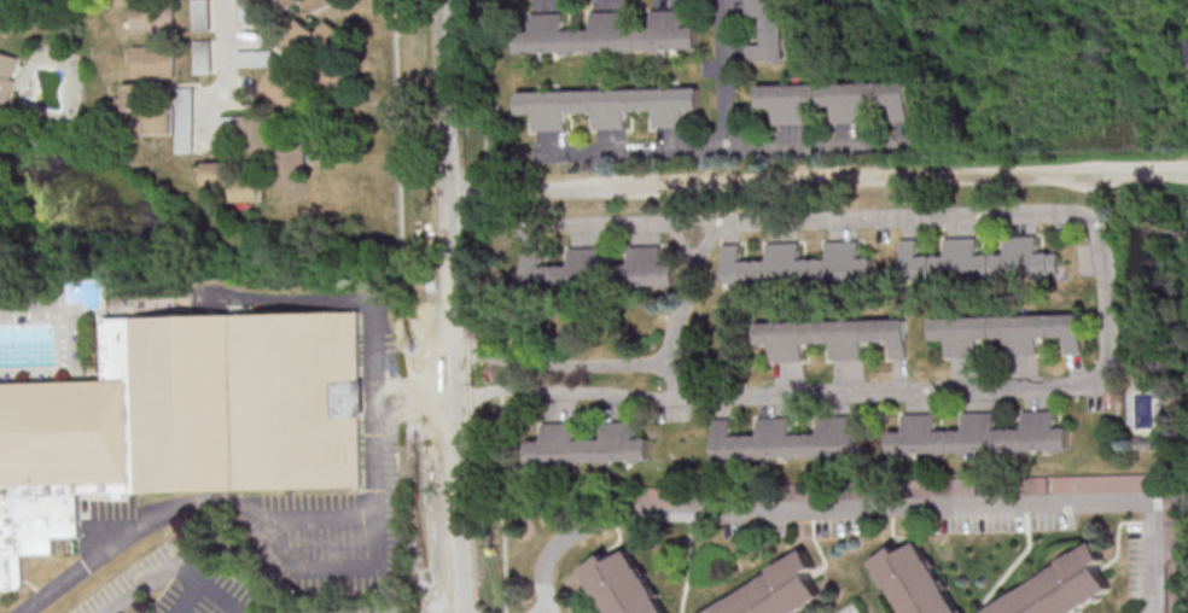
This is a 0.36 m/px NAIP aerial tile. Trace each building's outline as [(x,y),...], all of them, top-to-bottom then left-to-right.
[(151,32),(151,0),(111,0),(111,5),(132,4),(133,32),(151,32)] [(191,32),(208,31),(207,0),(190,0),(191,32)] [(235,21),(256,21),(255,0),(235,0),(235,21)] [(280,10),(305,0),(276,0),(280,10)] [(312,13),(344,0),(307,0),(312,13)] [(785,0),(746,0),(747,16),(764,16),(764,44),(747,44),(748,61),(787,60),(785,0)] [(698,49),(697,25),(683,26),(682,9),(650,10),(650,21),(622,22),(622,10),(590,11),(590,28),(562,29),(562,12),(516,13),(517,54),(698,49)] [(317,33),(297,18),(277,44),(303,63),(318,42),(333,52),(346,34),(326,20),(317,33)] [(208,39),(191,39),(192,73),(209,72),(208,39)] [(131,46),(132,77),(173,77),(172,45),(131,46)] [(236,50),(237,66),(270,65),(269,49),(236,50)] [(15,79),(12,79),(18,55),(0,52),(0,105),(9,106),(15,79)] [(258,85),(290,111),(309,88),(277,62),(258,85)] [(758,84),(758,107),(773,106),(773,124),(806,123),(805,106),(833,105),(834,122),(869,121),(868,105),(893,104),(893,121),(911,121),(910,80),(758,84)] [(144,134),(173,133),(172,103),(153,103),(152,82),(122,83),(123,109),(143,109),(144,134)] [(175,153),(192,153),(191,87),(174,88),(175,153)] [(517,91),(518,114),(533,113),(533,130),(565,130),(565,113),(593,112),(593,129),(625,128),(625,111),(653,110),(654,127),(685,127),(684,109),(700,109),(699,87),(517,91)] [(234,201),(263,200),(263,173),(231,174),(231,161),(204,162),(204,185),(233,184),(234,201)] [(904,279),(1062,275),(1062,252),(1040,252),(1039,235),(1007,236),(1008,253),(980,254),(980,237),(947,238),(947,254),(920,255),(920,238),(902,239),(904,279)] [(724,286),(876,283),(875,257),(860,257),(860,240),(828,241),(828,258),(801,258),(800,241),(767,242),(768,260),(740,260),(740,243),(723,243),(724,286)] [(629,245),(628,264),(623,264),(622,285),(675,286),(676,263),(660,262),(660,246),(629,245)] [(595,291),(595,272),(599,272),(598,247),(568,247),(568,265),(540,265),(540,248),(523,249),(524,292),(595,291)] [(19,590),(0,591),(0,382),(109,379),(106,320),(362,311),(367,485),(81,494),(83,537),(54,538),(56,555),(23,556),(24,586),(22,589),(19,590)] [(931,316),(931,339),(946,339),(947,357),(979,357),(979,338),(1006,338),(1007,355),(1039,354),(1039,337),(1067,336),(1067,353),(1084,353),(1083,314),(931,316)] [(754,322),(755,344),(770,344),(770,361),(803,360),(802,344),(830,343),(830,359),(863,358),(863,342),(890,341),(890,358),(907,357),(906,317),(754,322)] [(935,412),(903,413),(903,431),(888,431),(889,454),(1071,450),(1071,427),(1055,427),(1055,410),(1023,411),(1023,428),(995,428),(995,411),(962,412),(963,429),(935,430),(935,412)] [(714,459),(865,455),(865,429),(853,429),(853,413),(818,414),(818,433),(790,433),(790,416),(757,417),(758,434),(730,435),(730,417),(713,418),(714,459)] [(573,422),(540,423),(541,440),(526,440),(527,465),(648,462),(647,437),(633,437),(633,420),(602,421),(602,438),(573,439),(573,422)] [(1027,493),(1046,492),(1046,476),(1027,477),(1027,493)] [(680,503),(642,504),(641,489),(680,489),(680,503)] [(915,541),(962,612),(904,612),(874,566),(915,541)] [(820,594),(790,612),(702,612),(770,570),(768,567),(802,545),(816,568),(808,573),(820,594)] [(625,547),(667,612),(610,612),(584,573),(580,565),(604,549),(608,557),(625,547)] [(1116,595),(1087,612),(996,612),(1088,554),(1097,548),(1110,566),(1100,572),(1116,595)]
